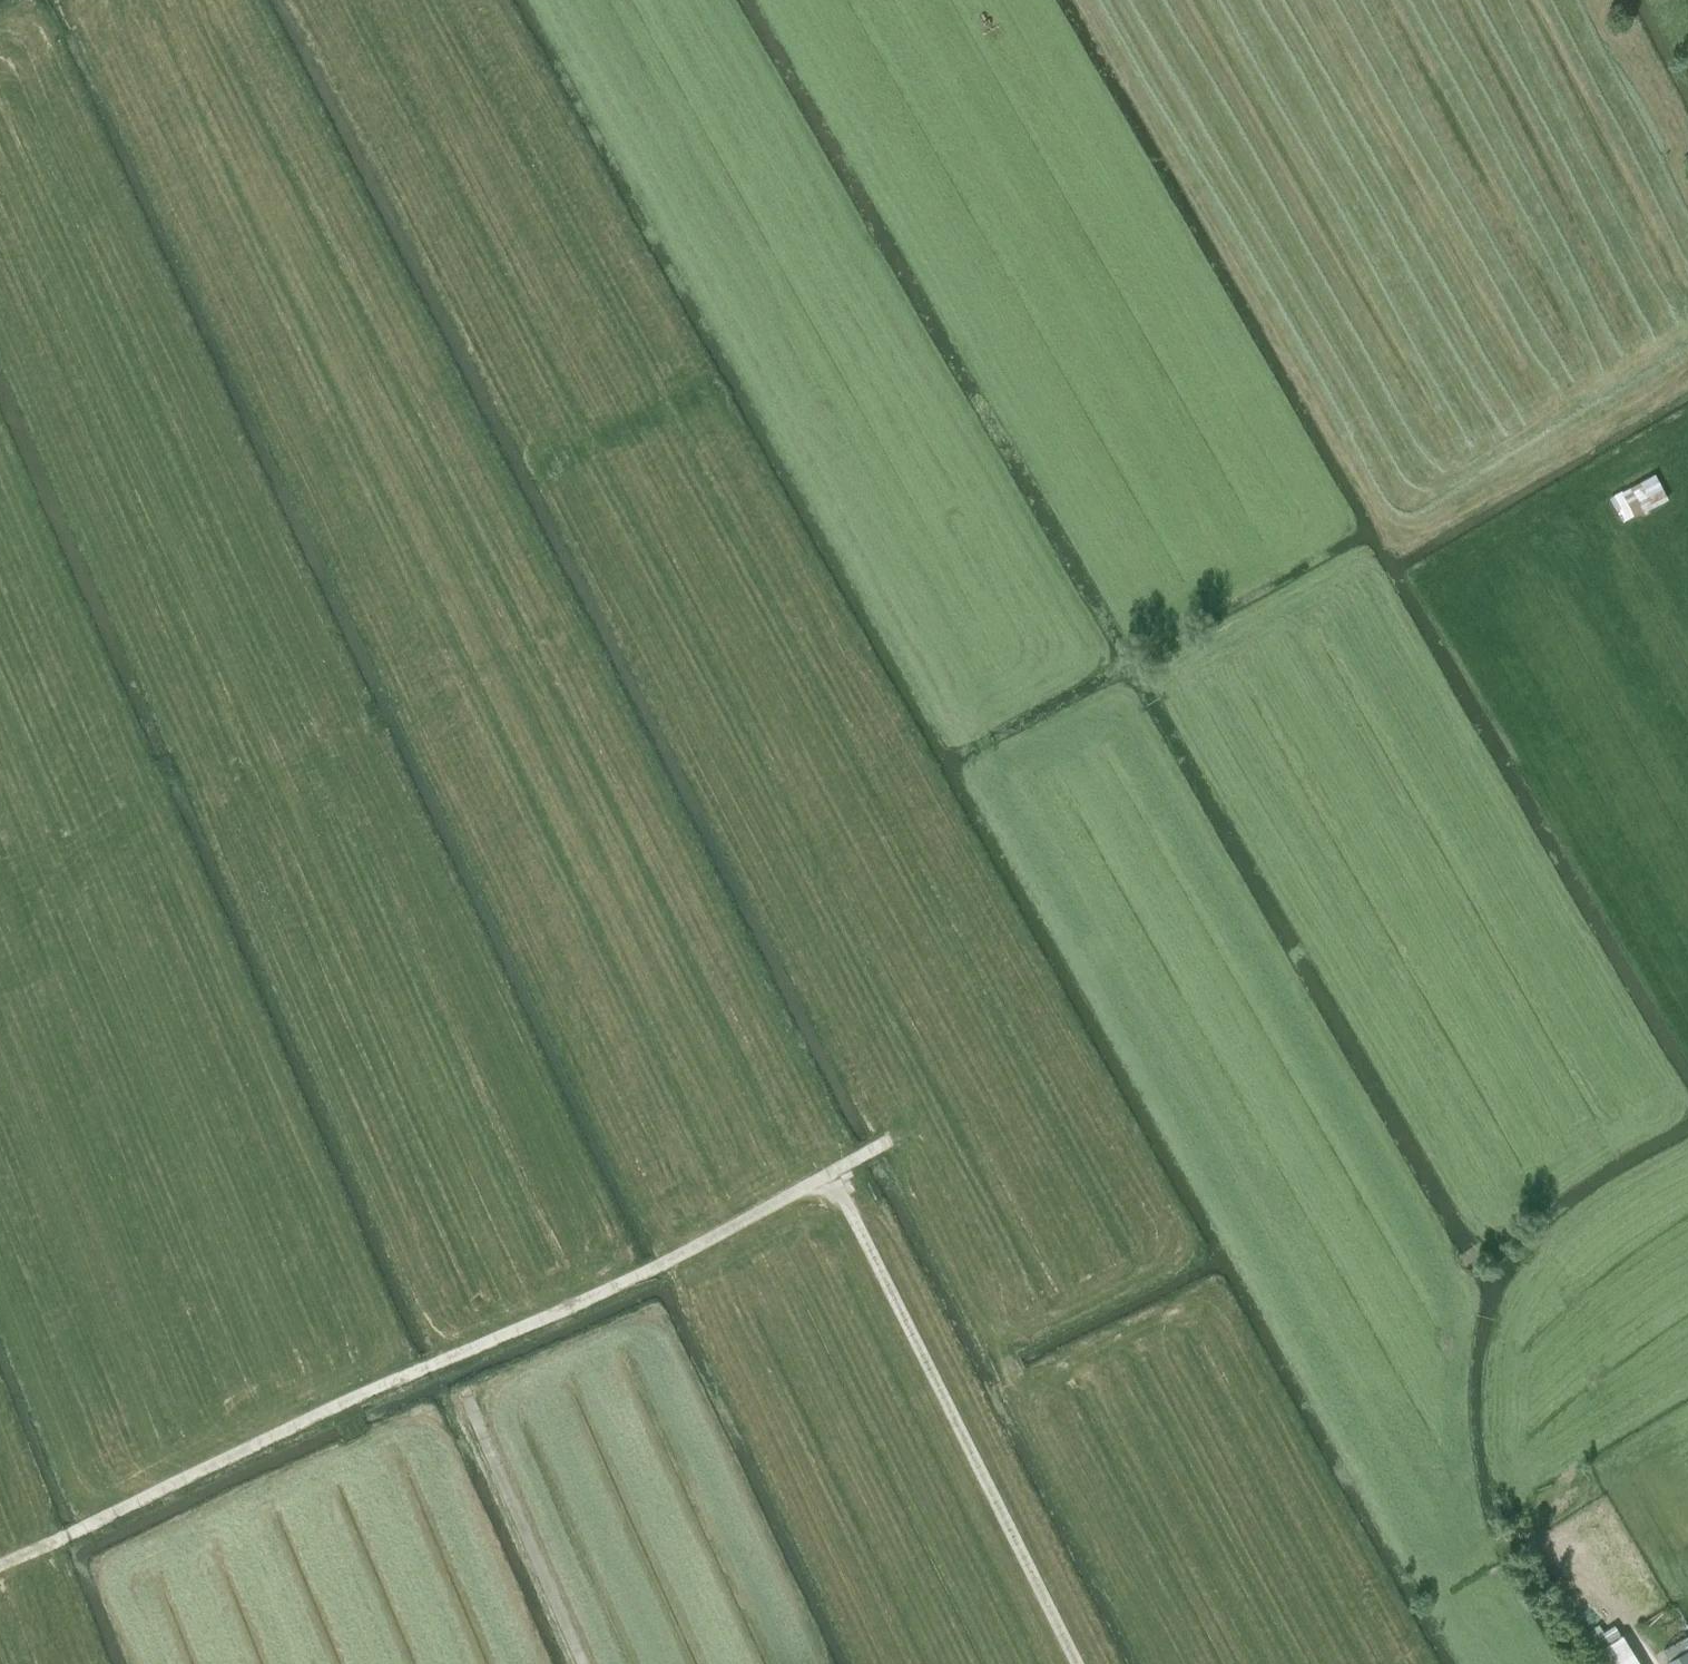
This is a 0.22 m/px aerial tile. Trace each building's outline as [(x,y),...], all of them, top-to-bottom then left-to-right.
[(1654,474),(1610,498),(1622,521),(1633,515),(1634,517),(1667,499),(1654,474)] [(1584,1624),(1575,1629),(1587,1650),(1596,1645),(1595,1644),(1590,1636),(1584,1624)] [(1664,1650),(1670,1659),(1687,1649),(1687,1638),(1687,1637),(1664,1650)]
